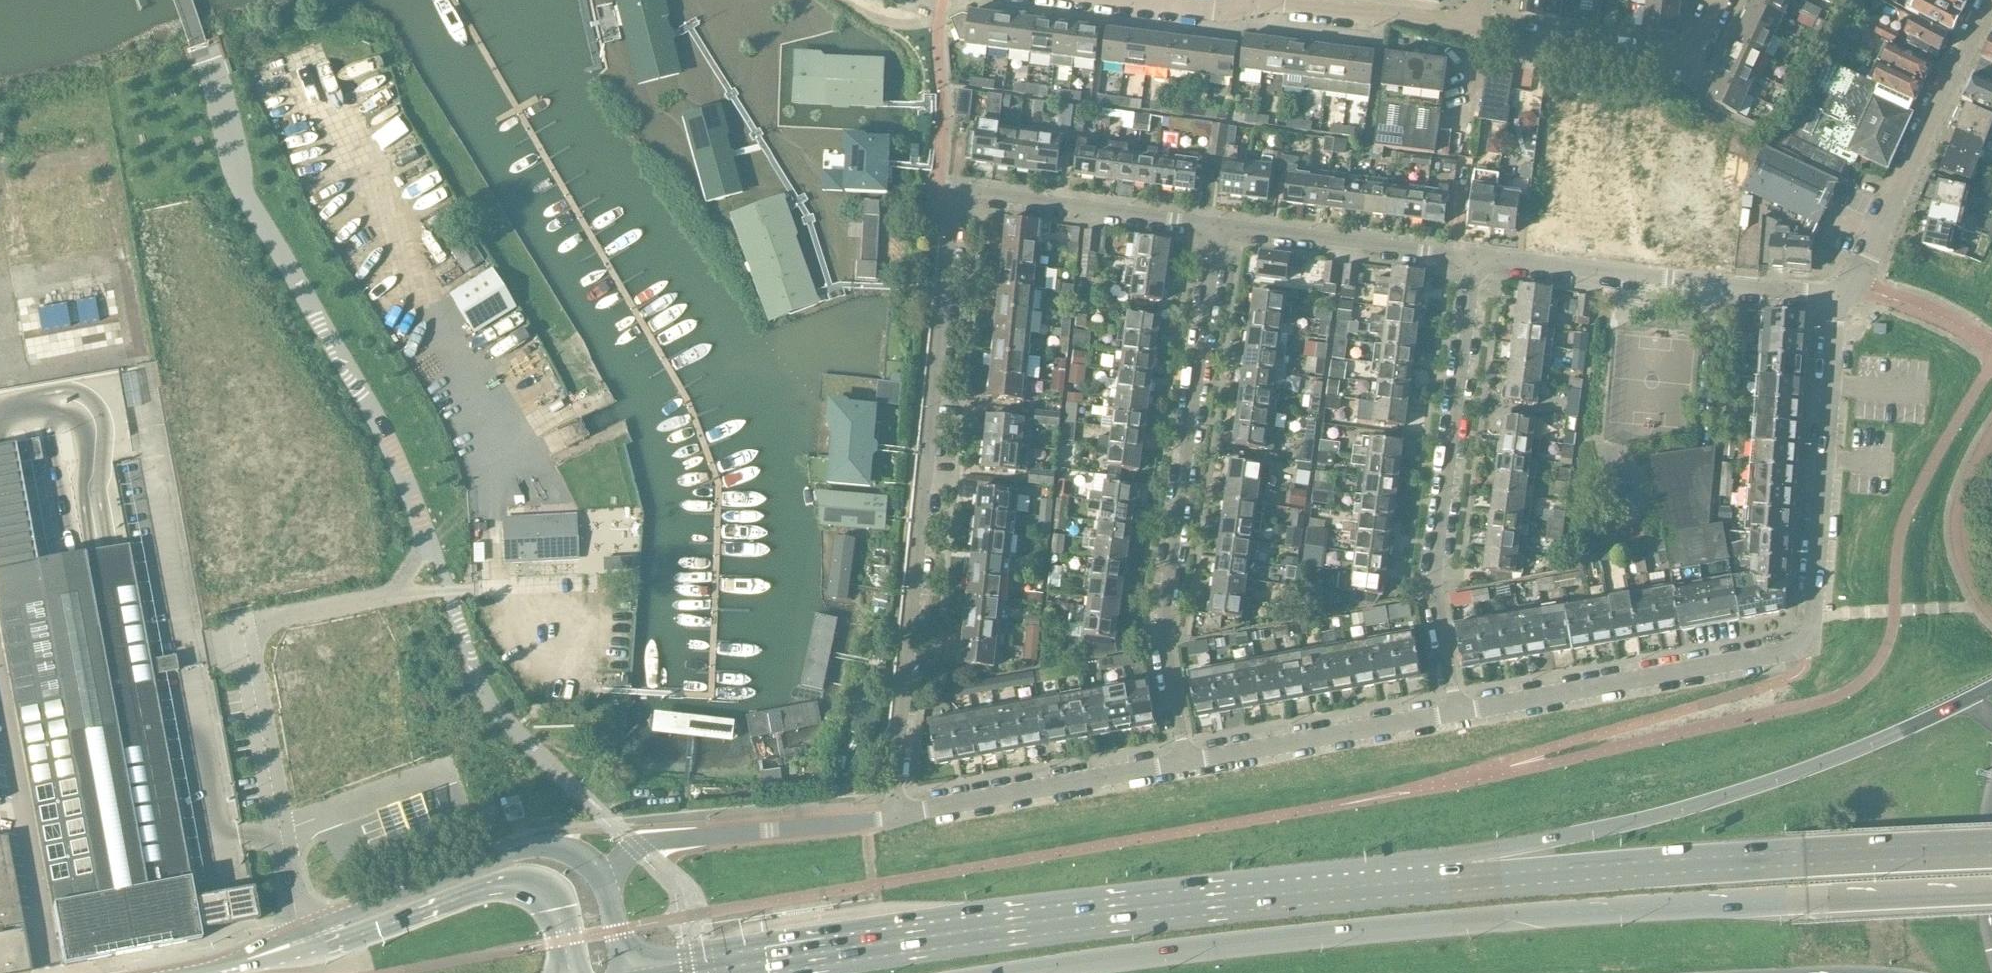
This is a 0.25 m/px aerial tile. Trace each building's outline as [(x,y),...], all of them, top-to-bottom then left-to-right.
[(1521,14),(1559,19),(1562,0),(1523,0),(1521,14)] [(1602,1),(1594,0),(1592,12),(1600,13),(1602,1)] [(1646,7),(1679,11),(1680,0),(1646,0),(1646,7)] [(1752,2),(1783,16),(1790,0),(1753,0),(1752,2)] [(1932,0),(1917,0),(1911,12),(1952,33),(1961,15),(1932,0)] [(1961,15),(1969,0),(1932,0),(1961,15)] [(1615,3),(1606,2),(1605,14),(1613,15),(1615,3)] [(1752,2),(1743,22),(1774,36),(1783,16),(1752,2)] [(1679,11),(1646,7),(1643,29),(1676,34),(1679,11)] [(992,15),(970,12),(969,16),(962,15),(951,20),(960,41),(966,42),(966,45),(988,48),(992,15)] [(1014,17),(992,15),(988,48),(1009,51),(1014,17)] [(680,25),(680,17),(672,17),(672,25),(680,25)] [(1035,20),(1014,17),(1009,51),(1031,53),(1035,20)] [(1819,33),(1824,22),(1813,17),(1808,28),(1819,33)] [(1940,49),(1942,49),(1944,48),(1947,43),(1945,38),(1947,35),(1914,19),(1905,35),(1910,37),(1904,48),(1929,61),(1934,50),(1938,52),(1940,49)] [(1052,56),(1056,23),(1035,20),(1031,53),(1052,56)] [(1743,22),(1734,41),(1765,55),(1774,36),(1743,22)] [(1074,59),(1078,26),(1056,23),(1052,56),(1051,66),(1072,68),(1074,59)] [(1878,25),(1875,33),(1894,43),(1897,35),(1878,25)] [(1096,62),(1100,28),(1078,26),(1074,59),(1096,62)] [(1814,44),(1819,33),(1808,28),(1807,27),(1802,39),(1807,41),(1814,44)] [(1129,32),(1106,29),(1102,63),(1125,65),(1129,32)] [(1150,35),(1129,32),(1125,65),(1146,68),(1150,35)] [(1172,38),(1150,35),(1146,68),(1167,71),(1172,38)] [(1985,69),(1988,63),(1991,65),(1991,36),(1977,66),(1985,69)] [(1267,40),(1244,37),(1240,70),(1262,73),(1267,40)] [(1193,40),(1172,38),(1167,71),(1189,74),(1193,40)] [(1215,43),(1193,40),(1189,74),(1210,76),(1215,43)] [(1288,42),(1267,40),(1262,73),(1284,76),(1288,42)] [(1734,41),(1725,61),(1755,75),(1765,55),(1734,41)] [(1310,45),(1288,42),(1284,76),(1282,88),(1304,90),(1310,45)] [(1237,46),(1215,43),(1210,76),(1233,79),(1237,46)] [(1331,48),(1310,45),(1304,90),(1325,93),(1331,48)] [(1923,84),(1931,67),(1885,45),(1882,53),(1886,55),(1881,65),(1923,84)] [(1352,51),(1331,48),(1325,93),(1347,96),(1352,51)] [(1375,54),(1352,51),(1347,96),(1369,99),(1375,54)] [(1446,63),(1387,55),(1375,146),(1434,154),(1446,63)] [(1799,58),(1793,69),(1801,72),(1806,61),(1799,58)] [(678,67),(686,67),(686,59),(678,59),(678,67)] [(1725,61),(1716,80),(1746,95),(1755,75),(1725,61)] [(1888,170),(1913,115),(1909,113),(1914,103),(1868,81),(1825,62),(1791,136),(1782,157),(1838,182),(1846,164),(1850,166),(1854,164),(1858,157),(1888,170)] [(1923,84),(1881,65),(1876,76),(1872,74),(1868,81),(1914,103),(1923,84)] [(1801,72),(1793,69),(1788,79),(1796,83),(1801,72)] [(1487,71),(1482,101),(1507,106),(1512,75),(1487,71)] [(1973,75),(1962,99),(1991,113),(1991,84),(1973,75)] [(972,79),(971,87),(983,89),(984,80),(972,79)] [(996,82),(984,80),(983,89),(995,90),(996,82)] [(1716,80),(1706,101),(1737,115),(1746,95),(1716,80)] [(1013,93),(1026,94),(1027,86),(1015,84),(1013,93)] [(1039,87),(1027,86),(1026,94),(1038,96),(1039,87)] [(973,92),(959,90),(956,116),(970,118),(973,92)] [(1069,91),(1057,90),(1056,98),(1068,100),(1069,91)] [(804,99),(812,99),(812,91),(804,91),(804,99)] [(1081,93),(1069,91),(1068,100),(1080,101),(1081,93)] [(1002,108),(1003,96),(993,95),(992,107),(1002,108)] [(1009,112),(1010,97),(1003,96),(1002,108),(1001,111),(1009,112)] [(1108,96),(1107,105),(1119,106),(1120,98),(1108,96)] [(1780,97),(1775,108),(1783,112),(1788,100),(1780,97)] [(1142,101),(1132,100),(1120,98),(1119,106),(1141,109),(1142,101)] [(1042,115),(1042,112),(1043,102),(1035,101),(1033,114),(1042,115)] [(1052,113),(1052,106),(1053,103),(1043,102),(1042,112),(1052,113)] [(1151,102),(1150,110),(1162,112),(1163,104),(1151,102)] [(1175,105),(1163,104),(1162,112),(1174,113),(1175,105)] [(1957,129),(1985,141),(1991,121),(1991,120),(1967,106),(1957,129)] [(1783,112),(1775,108),(1770,119),(1778,122),(1783,112)] [(1121,119),(1122,111),(1103,109),(1102,115),(1102,116),(1110,117),(1121,119)] [(1142,114),(1122,111),(1121,119),(1122,119),(1121,128),(1140,130),(1142,114)] [(1256,124),(1257,116),(1245,114),(1235,113),(1234,121),(1244,122),(1256,124)] [(1149,131),(1151,115),(1142,114),(1140,130),(1149,131)] [(1269,117),(1257,116),(1256,124),(1268,125),(1269,117)] [(984,124),(977,123),(976,131),(969,130),(965,159),(973,160),(973,161),(994,164),(999,132),(999,131),(1001,119),(985,117),(984,124)] [(1169,128),(1181,129),(1182,119),(1170,118),(1169,128)] [(1193,126),(1193,121),(1182,119),(1181,129),(1181,132),(1192,133),(1193,126)] [(1288,120),(1287,128),(1299,129),(1300,121),(1288,120)] [(1312,123),(1300,121),(1299,129),(1311,131),(1312,123)] [(1713,252),(1724,127),(1663,121),(1652,247),(1713,252)] [(1244,198),(1248,164),(1236,162),(1239,143),(1227,142),(1229,125),(1211,123),(1207,156),(1224,158),(1219,194),(1244,198)] [(1331,125),(1330,133),(1342,135),(1343,127),(1331,125)] [(1050,137),(1043,136),(1041,137),(1039,137),(1035,172),(1049,173),(1050,172),(1058,173),(1058,167),(1060,167),(1060,160),(1059,160),(1063,129),(1054,127),(1052,138),(1050,137)] [(1355,128),(1343,127),(1342,135),(1354,137),(1355,128)] [(1441,129),(1438,155),(1448,156),(1451,130),(1441,129)] [(1957,129),(1949,150),(1977,161),(1985,141),(1957,129)] [(1008,131),(1002,131),(999,131),(999,132),(994,164),(997,164),(998,167),(1015,169),(1019,134),(1010,133),(1008,131)] [(1029,134),(1023,133),(1020,134),(1019,134),(1015,169),(1035,172),(1039,137),(1031,136),(1029,134)] [(1332,151),(1334,139),(1325,138),(1323,150),(1332,151)] [(1345,153),(1347,141),(1334,139),(1332,151),(1345,153)] [(1099,148),(1087,147),(1088,141),(1078,140),(1074,175),(1095,178),(1098,151),(1099,150),(1099,148)] [(740,149),(740,141),(732,141),(732,149),(740,149)] [(1818,226),(1837,183),(1838,182),(1782,157),(1763,148),(1746,141),(1745,160),(1755,165),(1744,189),(1744,190),(1762,198),(1818,226)] [(1108,152),(1099,150),(1098,151),(1095,178),(1113,180),(1118,145),(1109,144),(1108,152)] [(1128,146),(1118,145),(1113,180),(1133,183),(1137,156),(1127,154),(1128,146)] [(1148,157),(1137,156),(1133,183),(1153,186),(1158,150),(1149,149),(1148,157)] [(1372,150),(1364,149),(1363,160),(1370,161),(1372,150)] [(1168,152),(1158,150),(1153,186),(1173,188),(1177,161),(1167,160),(1168,152)] [(1380,151),(1372,150),(1370,161),(1379,162),(1380,151)] [(1941,171),(1969,182),(1977,161),(1949,150),(1941,171)] [(1178,153),(1177,161),(1173,188),(1195,191),(1199,156),(1178,153)] [(1268,201),(1272,170),(1279,171),(1280,167),(1281,156),(1281,154),(1274,153),(1273,159),(1262,157),(1261,166),(1248,164),(1244,198),(1268,201)] [(1412,156),(1404,154),(1402,165),(1410,166),(1412,156)] [(892,163),(900,163),(900,155),(892,155),(892,163)] [(1304,205),(1308,179),(1308,178),(1309,176),(1297,175),(1299,159),(1281,156),(1280,167),(1288,168),(1283,203),(1304,205)] [(1431,158),(1412,156),(1410,166),(1430,168),(1431,158)] [(1457,161),(1444,160),(1443,170),(1455,172),(1457,161)] [(1522,167),(1521,169),(1520,179),(1531,180),(1533,163),(1527,163),(1522,167)] [(1318,180),(1308,178),(1308,179),(1304,205),(1325,208),(1329,173),(1319,172),(1318,180)] [(1338,174),(1329,173),(1325,208),(1344,211),(1348,183),(1337,182),(1338,174)] [(1487,187),(1473,185),(1471,203),(1469,202),(1468,211),(1470,211),(1468,227),(1492,230),(1496,194),(1497,193),(1499,175),(1488,173),(1487,187)] [(1358,185),(1348,183),(1344,211),(1363,213),(1368,178),(1359,177),(1358,185)] [(1378,179),(1368,178),(1363,213),(1384,216),(1387,188),(1377,187),(1378,179)] [(1398,190),(1387,188),(1384,216),(1404,218),(1408,183),(1399,182),(1398,190)] [(1969,191),(1937,182),(1934,192),(1936,195),(1934,203),(1963,210),(1969,191)] [(1417,184),(1408,183),(1404,218),(1423,221),(1426,194),(1426,193),(1416,192),(1417,184)] [(1438,193),(1427,191),(1426,193),(1426,194),(1423,221),(1444,224),(1449,188),(1439,187),(1438,193)] [(1520,196),(1497,193),(1496,194),(1492,230),(1515,233),(1516,225),(1520,226),(1521,218),(1517,217),(1520,196)] [(769,207),(769,199),(761,199),(761,207),(769,207)] [(865,199),(862,279),(879,279),(882,200),(865,199)] [(1929,212),(1927,222),(1954,229),(1958,230),(1963,210),(1934,203),(1932,210),(1929,212)] [(785,215),(785,207),(777,207),(777,215),(785,215)] [(785,223),(785,215),(777,215),(777,223),(785,223)] [(1790,228),(1777,227),(1777,222),(1762,216),(1758,267),(1770,268),(1770,269),(1803,271),(1810,272),(1811,265),(1812,240),(1789,238),(1790,228)] [(1050,235),(1051,224),(1008,219),(1007,227),(1004,229),(1004,238),(1006,240),(1006,242),(1040,246),(1040,245),(1041,243),(1042,236),(1050,235)] [(482,262),(455,221),(438,232),(465,273),(482,262)] [(1950,244),(1954,229),(1927,222),(1924,233),(1925,235),(1923,242),(1926,246),(1948,252),(1965,257),(1968,249),(1950,244)] [(769,231),(769,223),(761,223),(761,231),(769,231)] [(785,231),(785,223),(777,223),(777,231),(785,231)] [(1080,228),(1074,227),(1072,243),(1068,243),(1067,248),(1077,250),(1080,228)] [(1097,255),(1099,232),(1085,230),(1083,253),(1097,255)] [(1104,251),(1106,231),(1100,230),(1100,232),(1099,232),(1097,255),(1106,256),(1106,251),(1104,251)] [(769,239),(769,231),(761,231),(761,239),(769,239)] [(793,239),(793,231),(785,231),(785,239),(793,239)] [(1157,240),(1137,237),(1137,236),(1136,235),(1129,234),(1128,244),(1136,245),(1135,247),(1134,249),(1133,256),(1134,258),(1134,259),(1137,260),(1168,264),(1170,251),(1168,249),(1169,242),(1163,241),(1164,240),(1157,239),(1157,240)] [(777,247),(777,239),(769,239),(769,247),(777,247)] [(816,241),(804,245),(816,285),(828,282),(816,241)] [(1039,256),(1040,246),(1006,242),(1005,250),(1002,249),(1001,264),(1037,268),(1038,267),(1039,265),(1040,258),(1039,256)] [(1075,272),(1077,250),(1067,248),(1067,255),(1065,271),(1075,272)] [(1095,273),(1096,261),(1097,255),(1083,253),(1081,271),(1095,273)] [(1288,256),(1275,254),(1274,256),(1270,255),(1270,256),(1260,255),(1259,260),(1258,262),(1257,270),(1258,272),(1257,276),(1287,280),(1287,278),(1288,277),(1289,271),(1288,270),(1289,268),(1303,270),(1304,261),(1288,259),(1288,256)] [(1168,264),(1137,260),(1135,269),(1127,268),(1126,277),(1164,283),(1165,276),(1167,275),(1168,264)] [(1339,264),(1326,262),(1323,284),(1336,286),(1339,264)] [(1047,269),(1037,268),(1001,264),(999,279),(1002,279),(1001,286),(1035,290),(1045,291),(1047,269)] [(1363,275),(1357,274),(1358,267),(1345,265),(1342,283),(1356,285),(1362,285),(1363,275)] [(1424,285),(1425,276),(1423,274),(1424,273),(1394,269),(1393,280),(1376,278),(1375,287),(1421,293),(1422,286),(1424,285)] [(472,333),(514,307),(492,270),(450,296),(472,333)] [(1164,283),(1126,277),(1125,286),(1133,287),(1132,298),(1161,302),(1161,300),(1164,299),(1165,290),(1163,289),(1164,283)] [(1354,296),(1356,285),(1342,283),(1341,294),(1354,296)] [(1335,294),(1336,286),(1323,284),(1322,292),(1335,294)] [(1034,300),(1035,290),(1001,286),(1000,294),(998,295),(997,304),(999,306),(999,308),(1033,311),(1034,309),(1035,302),(1034,300)] [(1551,289),(1522,286),(1521,287),(1519,288),(1518,298),(1520,299),(1519,305),(1557,310),(1558,301),(1550,300),(1551,289)] [(1422,300),(1420,299),(1421,293),(1375,287),(1374,296),(1382,297),(1390,298),(1389,309),(1418,312),(1419,310),(1421,309),(1422,300)] [(1283,307),(1285,296),(1255,292),(1255,294),(1252,295),(1251,304),(1253,305),(1252,312),(1290,317),(1291,308),(1283,307)] [(1593,297),(1579,295),(1579,298),(1577,310),(1577,312),(1590,314),(1593,297)] [(1577,310),(1579,298),(1573,297),(1571,309),(1577,310)] [(1348,322),(1351,303),(1340,302),(1337,320),(1348,322)] [(1557,310),(1519,305),(1518,312),(1516,313),(1515,322),(1517,324),(1546,328),(1547,318),(1556,319),(1557,310)] [(1033,311),(999,308),(999,311),(996,312),(995,321),(997,323),(997,330),(1031,334),(1032,324),(1033,322),(1034,315),(1033,313),(1033,311)] [(1331,322),(1333,310),(1317,308),(1315,320),(1320,321),(1331,322)] [(1418,312),(1389,309),(1388,318),(1372,316),(1370,325),(1416,331),(1417,324),(1419,323),(1420,314),(1418,313),(1418,312)] [(1734,310),(1733,332),(1746,333),(1747,311),(1734,310)] [(1296,317),(1290,317),(1252,312),(1251,318),(1249,319),(1248,328),(1250,330),(1250,331),(1279,335),(1281,325),(1295,327),(1296,317)] [(1589,325),(1590,314),(1577,312),(1576,317),(1579,318),(1578,324),(1589,325)] [(1805,315),(1766,312),(1766,315),(1764,317),(1764,324),(1765,326),(1764,334),(1804,337),(1804,329),(1806,328),(1807,317),(1805,315)] [(1085,328),(1086,315),(1077,314),(1075,327),(1085,328)] [(1159,318),(1129,314),(1128,324),(1120,323),(1119,333),(1156,338),(1157,331),(1159,330),(1161,321),(1159,319),(1159,318)] [(1359,323),(1348,322),(1337,320),(1335,339),(1346,340),(1347,334),(1357,335),(1359,323)] [(1062,321),(1061,337),(1069,338),(1070,322),(1062,321)] [(1329,337),(1331,322),(1320,321),(1318,336),(1329,337)] [(1546,328),(1517,324),(1516,326),(1514,327),(1513,336),(1515,337),(1514,343),(1552,348),(1553,339),(1545,338),(1546,328)] [(1415,337),(1416,331),(1370,325),(1369,334),(1385,336),(1384,345),(1414,349),(1416,348),(1417,339),(1415,337)] [(1073,341),(1090,345),(1093,332),(1076,328),(1073,341)] [(1031,334),(997,330),(996,338),(993,338),(992,352),(1029,356),(1029,355),(1030,353),(1031,347),(1030,344),(1031,334)] [(1279,335),(1250,331),(1249,332),(1247,333),(1246,342),(1248,343),(1247,349),(1285,354),(1286,346),(1278,345),(1279,335)] [(1746,333),(1733,332),(1731,354),(1744,355),(1746,333)] [(1156,338),(1119,333),(1117,342),(1125,343),(1124,353),(1154,357),(1154,356),(1156,355),(1157,345),(1155,344),(1156,338)] [(1804,337),(1764,334),(1764,337),(1762,339),(1762,345),(1763,348),(1762,356),(1802,359),(1803,350),(1805,349),(1805,340),(1803,339),(1804,337)] [(1069,338),(1061,337),(1059,354),(1067,355),(1069,338)] [(1574,342),(1573,351),(1585,353),(1587,344),(1574,342)] [(1552,348),(1514,343),(1513,350),(1511,351),(1510,360),(1512,362),(1541,366),(1542,356),(1551,357),(1552,348)] [(1326,360),(1326,354),(1328,345),(1317,344),(1315,359),(1317,359),(1326,360)] [(1414,361),(1415,352),(1413,351),(1414,349),(1384,345),(1376,344),(1375,355),(1373,364),(1411,369),(1412,362),(1414,361)] [(1285,354),(1247,349),(1246,356),(1244,357),(1243,366),(1244,368),(1274,373),(1275,363),(1283,364),(1285,354)] [(1344,360),(1346,350),(1333,349),(1332,359),(1344,360)] [(1585,353),(1573,351),(1572,360),(1584,362),(1585,353)] [(1029,356),(992,352),(990,367),(993,367),(992,374),(1026,378),(1027,369),(1029,366),(1029,360),(1028,358),(1029,356)] [(1154,357),(1124,353),(1123,363),(1115,361),(1113,371),(1151,375),(1152,369),(1154,368),(1155,359),(1153,358),(1154,357)] [(1744,355),(1731,354),(1729,375),(1742,376),(1744,355)] [(1802,359),(1762,356),(1762,359),(1761,361),(1760,367),(1761,370),(1761,378),(1800,381),(1801,372),(1803,371),(1803,362),(1802,361),(1802,359)] [(1326,360),(1317,359),(1315,374),(1323,375),(1326,360)] [(1347,363),(1344,363),(1332,361),(1329,377),(1344,379),(1347,363)] [(1541,366),(1512,362),(1511,364),(1509,365),(1508,374),(1510,376),(1509,381),(1547,386),(1548,377),(1540,376),(1541,366)] [(1411,369),(1373,364),(1372,373),(1380,374),(1379,384),(1409,388),(1409,387),(1411,386),(1412,377),(1410,375),(1411,369)] [(1274,373),(1244,368),(1244,370),(1242,371),(1241,380),(1243,381),(1242,387),(1279,393),(1281,384),(1273,383),(1274,373)] [(1151,375),(1113,371),(1112,380),(1120,381),(1119,390),(1148,395),(1149,394),(1151,393),(1152,383),(1150,382),(1151,375)] [(1054,372),(1053,381),(1064,382),(1065,373),(1054,372)] [(1026,378),(992,374),(992,378),(989,379),(988,388),(991,390),(990,398),(1024,402),(1025,391),(1026,389),(1027,382),(1026,380),(1026,378)] [(1742,376),(1729,375),(1728,391),(1741,392),(1742,376)] [(1800,381),(1761,378),(1760,381),(1759,383),(1758,389),(1760,392),(1759,401),(1798,403),(1799,394),(1801,393),(1802,384),(1800,383),(1800,381)] [(1581,388),(1582,381),(1570,379),(1569,386),(1581,388)] [(902,403),(903,381),(879,380),(878,402),(902,403)] [(1063,392),(1064,382),(1053,381),(1052,391),(1063,392)] [(1547,386),(1509,381),(1508,388),(1506,389),(1505,398),(1507,400),(1506,402),(1536,405),(1538,395),(1546,396),(1547,386)] [(1321,399),(1321,392),(1323,383),(1314,382),(1312,397),(1321,399)] [(1409,400),(1410,390),(1408,389),(1409,388),(1379,384),(1378,394),(1370,393),(1369,402),(1406,407),(1407,400),(1409,400)] [(1279,393),(1242,387),(1241,394),(1239,395),(1237,404),(1239,406),(1239,407),(1269,411),(1270,401),(1278,402),(1279,393)] [(1577,418),(1581,391),(1569,389),(1565,417),(1577,418)] [(1148,395),(1119,390),(1117,401),(1109,399),(1108,408),(1146,413),(1147,407),(1149,406),(1150,397),(1148,396),(1148,395)] [(1068,394),(1068,397),(1068,403),(1077,404),(1088,406),(1088,402),(1083,402),(1083,396),(1068,394)] [(1339,411),(1341,398),(1327,396),(1325,410),(1339,411)] [(1321,399),(1312,397),(1310,397),(1308,412),(1318,413),(1321,399)] [(1738,399),(1728,398),(1726,416),(1736,417),(1738,399)] [(881,405),(830,400),(828,424),(830,426),(825,485),(873,489),(881,405)] [(1407,415),(1405,413),(1406,407),(1369,402),(1360,401),(1358,410),(1375,412),(1374,423),(1404,427),(1404,425),(1406,424),(1407,415)] [(1798,403),(1759,401),(1759,402),(1757,404),(1757,411),(1758,413),(1757,422),(1797,425),(1797,416),(1799,415),(1800,406),(1798,404),(1798,403)] [(1076,423),(1077,404),(1068,403),(1067,409),(1066,422),(1075,423),(1076,423)] [(1269,411),(1239,407),(1239,408),(1237,409),(1236,418),(1237,419),(1236,425),(1274,431),(1275,422),(1267,421),(1269,411)] [(1146,413),(1108,408),(1107,418),(1115,419),(1114,428),(1143,432),(1145,431),(1147,421),(1145,420),(1146,413)] [(1059,427),(1060,414),(1036,411),(1035,425),(1059,427)] [(1032,421),(1024,420),(988,417),(985,442),(1029,447),(1032,421)] [(1534,420),(1505,417),(1504,418),(1502,419),(1501,429),(1503,430),(1502,436),(1540,441),(1541,433),(1533,431),(1534,420)] [(1735,435),(1736,421),(1726,420),(1725,438),(1729,438),(1735,435)] [(1073,442),(1075,423),(1066,422),(1064,441),(1073,442)] [(1797,425),(1757,422),(1757,424),(1755,426),(1755,433),(1756,435),(1755,444),(1795,447),(1796,438),(1798,437),(1798,428),(1796,427),(1797,425)] [(1307,423),(1306,435),(1315,437),(1317,424),(1307,423)] [(1274,431),(1236,425),(1236,432),(1233,433),(1232,442),(1234,444),(1234,446),(1263,449),(1265,439),(1273,440),(1274,431)] [(1144,444),(1145,435),(1143,434),(1143,432),(1114,428),(1112,438),(1099,437),(1097,446),(1141,451),(1141,445),(1144,444)] [(1315,437),(1306,435),(1304,447),(1314,448),(1315,437)] [(1537,461),(1540,441),(1502,436),(1501,443),(1499,444),(1498,453),(1500,455),(1499,456),(1537,461)] [(1564,436),(1563,444),(1574,445),(1575,438),(1564,436)] [(1390,439),(1386,438),(1385,440),(1363,438),(1362,448),(1354,447),(1352,457),(1399,463),(1400,456),(1402,455),(1403,446),(1401,444),(1401,442),(1390,441),(1390,439)] [(128,546),(101,551),(69,557),(37,563),(23,485),(19,465),(41,461),(37,440),(0,447),(0,622),(64,966),(86,961),(172,945),(201,940),(200,931),(236,925),(258,920),(252,889),(230,893),(200,898),(196,876),(190,878),(128,546)] [(1027,471),(1029,447),(985,442),(983,468),(1018,472),(1019,470),(1027,471)] [(1734,443),(1724,442),(1723,454),(1733,455),(1734,443)] [(1337,455),(1339,445),(1320,443),(1319,452),(1335,454),(1337,455)] [(1574,445),(1563,444),(1561,464),(1571,465),(1574,445)] [(1795,447),(1755,444),(1755,446),(1754,448),(1753,455),(1754,457),(1754,466),(1793,469),(1794,460),(1796,459),(1797,450),(1795,449),(1795,447)] [(1140,469),(1142,459),(1140,458),(1141,451),(1097,446),(1096,455),(1110,457),(1107,475),(1120,477),(1121,469),(1138,471),(1138,470),(1140,469)] [(1732,580),(1722,524),(1709,526),(1715,447),(1650,457),(1664,535),(1663,535),(1673,590),(1679,629),(1679,631),(1738,620),(1737,614),(1732,580)] [(1334,466),(1335,454),(1319,452),(1317,464),(1334,466)] [(1535,479),(1537,461),(1499,456),(1497,458),(1496,467),(1498,468),(1497,475),(1535,479)] [(1400,470),(1398,468),(1399,463),(1352,457),(1351,465),(1358,466),(1357,476),(1358,476),(1396,481),(1396,480),(1399,479),(1400,470)] [(1261,465),(1232,461),(1231,463),(1229,464),(1228,473),(1230,475),(1229,481),(1266,486),(1275,487),(1276,480),(1275,478),(1260,476),(1261,465)] [(1732,465),(1722,464),(1720,487),(1730,488),(1732,465)] [(1298,483),(1311,484),(1312,466),(1299,465),(1298,483)] [(1793,469),(1754,466),(1753,468),(1752,470),(1751,477),(1753,479),(1752,489),(1793,493),(1791,492),(1792,482),(1794,481),(1795,472),(1793,471),(1793,469)] [(1558,469),(1556,482),(1569,484),(1570,470),(1558,469)] [(1053,487),(1055,473),(1030,470),(1029,484),(1053,487)] [(1535,479),(1497,475),(1496,481),(1494,482),(1493,491),(1495,493),(1494,494),(1524,498),(1525,488),(1533,489),(1535,479)] [(1397,493),(1398,484),(1396,483),(1396,481),(1358,476),(1356,495),(1394,500),(1395,494),(1397,493)] [(1058,480),(1057,497),(1070,498),(1071,498),(1073,481),(1058,480)] [(1266,486),(1229,481),(1228,488),(1226,488),(1224,498),(1226,499),(1226,500),(1256,504),(1257,494),(1265,495),(1266,486)] [(1335,485),(1315,482),(1314,490),(1334,492),(1335,485)] [(1569,484),(1556,482),(1555,495),(1567,497),(1569,484)] [(1136,487),(1106,483),(1105,494),(1091,492),(1090,501),(1133,507),(1134,501),(1136,500),(1137,490),(1135,489),(1136,487)] [(1015,512),(1017,491),(981,487),(980,495),(977,496),(976,506),(979,508),(979,509),(1015,512)] [(1730,488),(1720,487),(1720,497),(1729,497),(1730,488)] [(1294,488),(1291,501),(1306,505),(1309,492),(1294,488)] [(1793,493),(1752,489),(1752,490),(1750,493),(1750,499),(1751,501),(1750,512),(1790,515),(1791,504),(1792,504),(1793,493)] [(1333,500),(1334,492),(1314,490),(1313,497),(1312,502),(1327,505),(1328,499),(1333,500)] [(814,491),(822,526),(886,531),(889,497),(814,491)] [(1524,498),(1494,494),(1494,495),(1492,496),(1491,505),(1493,506),(1492,512),(1530,517),(1531,509),(1523,508),(1524,498)] [(1394,500),(1356,495),(1355,504),(1363,505),(1362,515),(1391,519),(1394,518),(1395,508),(1393,507),(1394,500)] [(1068,518),(1070,498),(1057,497),(1055,516),(1068,518)] [(1051,516),(1051,508),(1052,501),(1042,500),(1041,515),(1051,516)] [(1256,504),(1226,500),(1226,501),(1224,502),(1223,511),(1224,513),(1224,519),(1261,524),(1262,515),(1254,514),(1256,504)] [(1133,507),(1090,501),(1088,510),(1102,512),(1101,522),(1130,526),(1130,525),(1132,524),(1134,515),(1132,513),(1133,507)] [(1551,507),(1550,520),(1564,522),(1565,509),(1551,507)] [(1732,508),(1729,508),(1719,507),(1718,518),(1731,519),(1732,508)] [(1014,524),(1015,512),(979,509),(978,517),(975,517),(973,531),(1006,534),(1006,533),(1008,531),(1008,524),(1014,524)] [(1530,517),(1492,512),(1491,519),(1489,520),(1488,529),(1489,531),(1519,535),(1520,526),(1528,527),(1530,517)] [(1790,515),(1750,512),(1748,514),(1748,521),(1749,524),(1748,533),(1788,535),(1789,526),(1790,526),(1791,515),(1790,515)] [(577,558),(575,518),(575,513),(566,514),(566,516),(563,516),(563,513),(551,513),(552,519),(502,521),(504,561),(577,558)] [(1050,527),(1051,516),(1041,515),(1038,538),(1048,538),(1050,527)] [(1391,519),(1362,515),(1360,526),(1344,523),(1343,532),(1351,533),(1389,538),(1390,532),(1392,531),(1393,522),(1391,521),(1391,519)] [(1067,531),(1068,518),(1055,516),(1054,529),(1067,531)] [(1302,529),(1304,517),(1294,516),(1292,528),(1302,529)] [(1261,524),(1224,519),(1223,526),(1220,526),(1219,536),(1221,537),(1221,538),(1251,542),(1252,532),(1260,533),(1261,524)] [(1324,530),(1325,522),(1310,520),(1309,528),(1321,529),(1324,530)] [(1561,541),(1564,522),(1550,520),(1548,530),(1547,539),(1555,540),(1554,550),(1560,550),(1561,541)] [(1131,538),(1132,528),(1130,527),(1130,526),(1101,522),(1099,532),(1085,530),(1084,539),(1128,545),(1128,539),(1131,538)] [(1302,529),(1292,528),(1289,527),(1288,534),(1301,536),(1302,529)] [(1319,545),(1321,529),(1309,528),(1307,538),(1306,544),(1319,545)] [(1006,534),(973,531),(972,546),(974,546),(974,554),(1004,557),(1005,546),(1006,544),(1007,537),(1006,535),(1006,534)] [(1519,535),(1489,531),(1489,533),(1487,534),(1486,543),(1488,545),(1487,551),(1524,556),(1526,547),(1518,546),(1519,535)] [(320,553),(319,533),(308,533),(308,554),(320,553)] [(1389,538),(1351,533),(1350,543),(1358,544),(1356,554),(1386,557),(1389,556),(1390,546),(1388,545),(1389,538)] [(1788,560),(1790,535),(1788,535),(1748,533),(1746,533),(1745,540),(1732,544),(1733,557),(1788,560)] [(1062,555),(1064,537),(1054,536),(1052,554),(1062,555)] [(829,597),(850,599),(857,539),(835,537),(829,597)] [(1251,542),(1221,538),(1221,539),(1219,540),(1217,549),(1219,551),(1218,557),(1256,562),(1257,553),(1249,552),(1251,542)] [(1128,553),(1127,551),(1128,545),(1084,539),(1083,548),(1097,550),(1095,560),(1125,564),(1125,563),(1127,562),(1128,553)] [(1036,549),(1034,560),(1046,561),(1047,550),(1036,549)] [(1524,556),(1487,551),(1486,557),(1484,558),(1483,568),(1484,569),(1484,571),(1491,572),(1490,584),(1513,580),(1512,574),(1522,576),(1524,556)] [(1004,557),(974,554),(973,561),(970,562),(969,572),(972,574),(971,574),(1002,577),(1003,575),(1004,568),(1003,566),(1004,557)] [(1387,569),(1388,560),(1386,559),(1386,557),(1356,554),(1355,564),(1341,562),(1340,571),(1384,577),(1385,570),(1387,569)] [(1318,558),(1305,556),(1303,566),(1316,568),(1318,558)] [(1256,562),(1218,557),(1217,564),(1215,565),(1214,574),(1216,575),(1216,577),(1245,581),(1247,570),(1255,571),(1256,562)] [(1788,560),(1733,557),(1736,580),(1732,580),(1737,614),(1738,620),(1782,612),(1785,608),(1788,560)] [(1282,558),(1281,566),(1287,567),(1297,568),(1298,560),(1282,558)] [(1043,584),(1046,561),(1034,560),(1032,583),(1043,584)] [(1125,564),(1095,560),(1094,570),(1086,569),(1085,578),(1122,583),(1123,577),(1125,576),(1127,567),(1125,565),(1125,564)] [(1646,572),(1645,561),(1636,563),(1637,574),(1646,572)] [(1626,576),(1624,565),(1602,569),(1604,580),(1618,578),(1626,576)] [(1295,580),(1297,568),(1287,567),(1285,579),(1295,580)] [(1385,585),(1383,583),(1384,577),(1340,571),(1337,591),(1351,593),(1381,596),(1381,595),(1384,594),(1385,585)] [(1590,583),(1589,572),(1536,581),(1538,592),(1590,583)] [(1007,578),(1002,577),(971,574),(971,578),(968,579),(967,589),(970,591),(969,599),(1005,603),(1006,601),(1005,601),(1007,578)] [(1245,581),(1216,577),(1213,578),(1212,587),(1214,589),(1213,596),(1251,600),(1252,591),(1244,590),(1245,581)] [(1122,583),(1085,578),(1083,587),(1091,588),(1090,598),(1120,602),(1120,601),(1122,600),(1123,591),(1121,589),(1122,583)] [(1509,585),(1494,588),(1496,600),(1511,597),(1509,585)] [(1489,601),(1487,589),(1471,592),(1473,603),(1489,601)] [(1664,591),(1661,590),(1655,592),(1653,593),(1651,594),(1658,632),(1659,632),(1661,634),(1669,632),(1670,630),(1679,629),(1673,590),(1664,591)] [(1291,605),(1293,592),(1285,591),(1283,604),(1291,605)] [(1473,603),(1471,592),(1449,596),(1451,608),(1465,605),(1473,603)] [(1375,605),(1381,596),(1351,593),(1349,610),(1375,605)] [(1642,595),(1640,594),(1633,596),(1631,597),(1630,597),(1637,636),(1638,636),(1639,638),(1648,636),(1649,634),(1658,632),(1651,594),(1642,595)] [(1251,600),(1213,596),(1212,602),(1210,603),(1209,612),(1211,613),(1210,615),(1240,619),(1241,608),(1249,609),(1251,600)] [(1620,599),(1618,598),(1611,599),(1610,601),(1608,601),(1614,640),(1616,640),(1618,642),(1626,640),(1627,638),(1637,636),(1630,597),(1620,599)] [(1120,602),(1090,598),(1089,608),(1075,606),(1073,616),(1117,622),(1118,615),(1120,614),(1121,605),(1119,603),(1120,602)] [(1005,603),(969,599),(968,605),(966,605),(964,619),(997,623),(1003,623),(1005,603)] [(1608,601),(1599,603),(1597,602),(1590,603),(1588,605),(1595,645),(1596,646),(1605,644),(1606,642),(1614,640),(1608,601)] [(1057,603),(1047,602),(1046,612),(1056,613),(1057,603)] [(1408,603),(1386,608),(1388,622),(1411,617),(1408,603)] [(1290,620),(1291,605),(1283,604),(1281,604),(1279,618),(1290,620)] [(1577,607),(1575,606),(1568,607),(1566,609),(1574,649),(1574,650),(1583,648),(1584,646),(1594,644),(1595,645),(1588,605),(1577,607)] [(1388,622),(1386,608),(1386,607),(1363,611),(1366,628),(1389,624),(1388,622)] [(1566,609),(1555,611),(1553,610),(1546,611),(1545,612),(1552,653),(1561,652),(1561,650),(1573,648),(1574,649),(1566,609)] [(1533,615),(1531,614),(1524,615),(1522,616),(1530,656),(1530,657),(1539,655),(1540,653),(1550,652),(1552,653),(1545,612),(1544,613),(1533,615)] [(1118,629),(1116,627),(1117,622),(1073,616),(1072,624),(1086,626),(1085,637),(1090,637),(1114,641),(1114,639),(1117,638),(1118,629)] [(1512,618),(1509,618),(1503,619),(1501,620),(1499,621),(1506,659),(1507,659),(1509,661),(1517,659),(1518,657),(1529,655),(1530,656),(1522,616),(1512,618)] [(1341,617),(1332,618),(1334,628),(1343,627),(1341,617)] [(997,623),(964,619),(963,634),(965,635),(964,642),(995,645),(996,635),(997,633),(998,626),(997,624),(997,623)] [(1318,621),(1304,624),(1306,633),(1320,631),(1318,621)] [(1490,622),(1488,621),(1481,623),(1479,624),(1477,625),(1484,663),(1485,663),(1487,665),(1495,663),(1496,661),(1506,659),(1499,621),(1490,622)] [(1027,625),(1028,659),(1041,658),(1040,624),(1027,625)] [(1477,625),(1468,626),(1466,625),(1459,626),(1457,628),(1455,628),(1462,667),(1464,667),(1465,669),(1474,667),(1475,665),(1484,663),(1477,625)] [(1287,626),(1273,629),(1275,639),(1289,636),(1287,626)] [(1265,631),(1251,633),(1252,643),(1266,640),(1265,631)] [(1249,644),(1247,634),(1213,640),(1214,645),(1229,642),(1230,648),(1249,644)] [(1409,635),(1402,637),(1401,638),(1392,640),(1399,679),(1408,677),(1410,679),(1418,677),(1419,675),(1421,675),(1414,636),(1412,636),(1409,635)] [(1117,652),(1114,641),(1090,637),(1089,643),(1084,658),(1117,652)] [(1213,640),(1206,641),(1208,651),(1215,650),(1214,645),(1213,640)] [(1387,640),(1380,641),(1378,642),(1370,644),(1378,683),(1386,681),(1387,683),(1396,681),(1397,679),(1399,679),(1392,640),(1389,640),(1387,640)] [(1206,641),(1193,644),(1195,653),(1208,651),(1206,641)] [(995,645),(964,642),(964,644),(961,646),(960,655),(963,657),(962,665),(992,668),(993,657),(995,655),(995,648),(995,646),(995,645)] [(1364,644),(1358,645),(1357,646),(1347,648),(1354,687),(1363,685),(1365,687),(1374,685),(1375,683),(1378,683),(1370,644),(1367,644),(1364,644)] [(1342,648),(1335,649),(1333,651),(1323,652),(1331,691),(1341,689),(1343,691),(1351,690),(1352,687),(1354,687),(1347,648),(1344,649),(1342,648)] [(1319,652),(1313,653),(1311,655),(1301,656),(1308,695),(1319,694),(1320,695),(1329,694),(1330,692),(1331,691),(1323,652),(1322,653),(1319,652)] [(1132,655),(1121,657),(1123,668),(1134,666),(1132,655)] [(1292,658),(1290,657),(1283,659),(1281,660),(1279,661),(1286,699),(1287,699),(1289,701),(1298,699),(1298,697),(1308,695),(1301,656),(1292,658)] [(175,657),(154,660),(157,675),(177,671),(175,657)] [(1123,668),(1121,657),(1100,661),(1102,672),(1123,668)] [(1279,661),(1269,662),(1267,662),(1260,663),(1258,664),(1257,665),(1264,704),(1265,703),(1266,705),(1275,703),(1276,701),(1286,699),(1279,661)] [(1090,674),(1088,663),(1078,664),(1079,676),(1090,674)] [(1078,664),(1055,669),(1057,680),(1079,676),(1078,664)] [(1247,666),(1245,666),(1238,667),(1236,668),(1234,669),(1241,708),(1242,707),(1244,709),(1253,708),(1254,705),(1264,704),(1257,665),(1247,666)] [(844,675),(852,675),(852,667),(844,667),(844,675)] [(1055,669),(1039,671),(1041,683),(1057,680),(1055,669)] [(1225,671),(1222,670),(1216,671),(1214,673),(1212,673),(1219,712),(1220,712),(1222,713),(1230,712),(1231,709),(1241,708),(1234,669),(1225,671)] [(1033,673),(1024,674),(1011,677),(1013,688),(1025,686),(1035,684),(1033,673)] [(1202,675),(1200,674),(1193,675),(1191,677),(1189,677),(1196,716),(1198,716),(1199,717),(1208,716),(1209,714),(1219,712),(1212,673),(1202,675)] [(1002,678),(990,681),(992,692),(1004,689),(1002,678)] [(980,682),(968,685),(970,696),(982,694),(980,682)] [(1143,684),(1137,685),(1135,687),(1126,688),(1133,727),(1142,726),(1144,727),(1153,726),(1153,724),(1155,723),(1148,684),(1146,685),(1143,684)] [(958,686),(947,689),(949,700),(960,698),(958,686)] [(1122,688),(1115,689),(1113,691),(1105,692),(1112,731),(1121,730),(1122,731),(1131,730),(1132,728),(1133,727),(1126,688),(1124,689),(1122,688)] [(947,689),(935,691),(937,702),(949,700),(947,689)] [(1100,692),(1094,693),(1092,695),(1083,696),(1090,735),(1099,734),(1100,735),(1109,734),(1110,732),(1112,731),(1105,692),(1103,693),(1100,692)] [(1079,696),(1072,697),(1070,699),(1061,701),(1068,739),(1077,737),(1079,739),(1087,738),(1088,735),(1090,735),(1083,696),(1081,697),(1079,696)] [(1057,700),(1050,701),(1048,703),(1039,705),(1046,743),(1055,741),(1057,743),(1066,742),(1066,740),(1068,739),(1061,701),(1059,701),(1057,700)] [(1029,706),(1027,705),(1020,707),(1018,708),(1017,709),(1024,747),(1025,747),(1027,749),(1035,747),(1036,745),(1046,743),(1039,705),(1029,706)] [(1017,709),(1007,710),(1005,709),(998,711),(996,712),(995,713),(1002,751),(1003,751),(1005,753),(1014,751),(1015,749),(1024,747),(1017,709)] [(986,714),(984,713),(977,715),(975,716),(974,716),(980,755),(982,755),(983,757),(992,755),(993,753),(1002,751),(995,713),(986,714)] [(964,718),(962,717),(955,719),(953,720),(952,720),(960,759),(962,761),(970,759),(971,757),(980,755),(974,716),(964,718)] [(943,722),(940,721),(934,723),(932,724),(929,725),(934,749),(929,750),(931,762),(936,761),(936,763),(938,763),(940,765),(948,763),(949,761),(960,759),(952,720),(943,722)] [(788,755),(796,755),(796,747),(788,747),(788,755)] [(684,763),(692,763),(692,755),(684,755),(684,763)] [(779,770),(758,773),(761,794),(781,792),(781,793),(791,792),(790,786),(781,787),(779,770)] [(421,798),(375,814),(389,851),(434,836),(421,798)] [(29,972),(30,972),(17,900),(18,899),(16,886),(8,888),(0,845),(0,972),(24,972),(29,972)]
